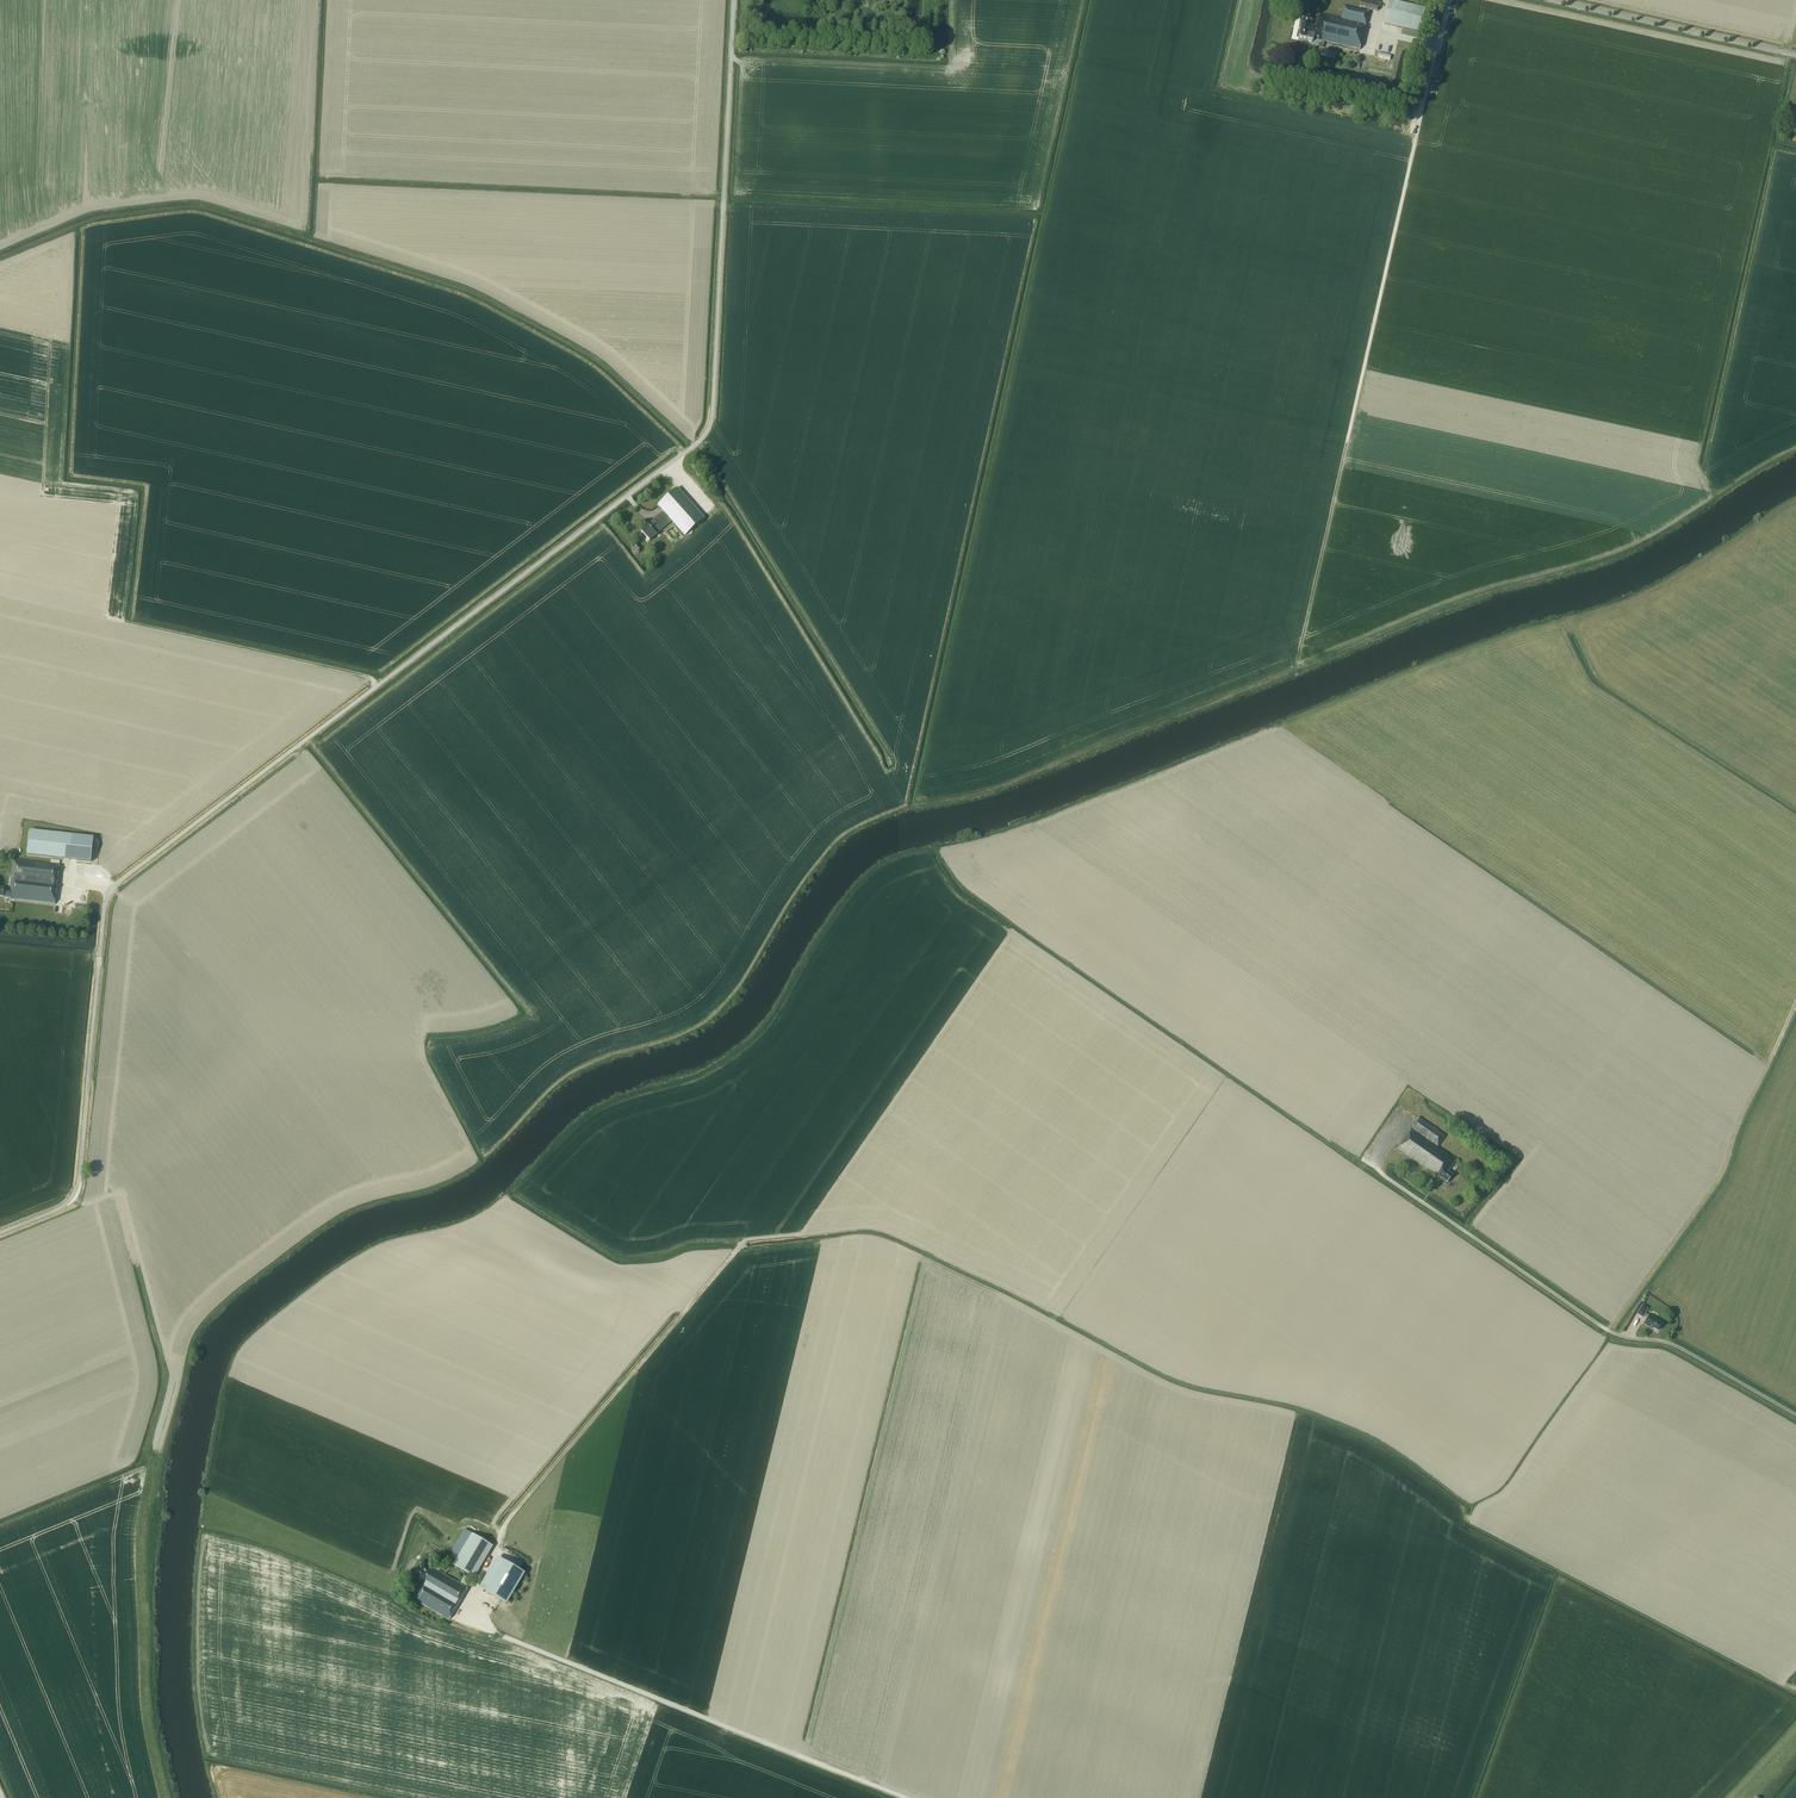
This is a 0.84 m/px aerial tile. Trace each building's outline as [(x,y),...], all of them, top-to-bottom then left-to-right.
[(1375,0),(1361,0),(1360,7),(1378,11),(1380,1),(1375,0)] [(1385,24),(1420,32),(1425,8),(1391,0),(1385,24)] [(1300,37),(1307,39),(1308,41),(1312,42),(1313,40),(1314,36),(1319,37),(1318,40),(1360,49),(1369,11),(1344,6),(1341,19),(1319,14),(1317,27),(1312,25),(1313,22),(1304,20),(1300,37)] [(658,506),(663,512),(641,531),(649,541),(671,522),(684,537),(704,519),(677,488),(658,506)] [(73,835),(30,830),(27,855),(70,859),(73,835)] [(9,897),(11,897),(11,899),(55,904),(59,865),(14,860),(10,889),(0,888),(0,896),(5,896),(6,898),(7,898),(8,898),(9,897)] [(1449,1171),(1457,1159),(1438,1147),(1445,1135),(1419,1118),(1397,1151),(1433,1175),(1434,1174),(1438,1177),(1439,1176),(1448,1182),(1453,1174),(1449,1171)] [(1649,1314),(1649,1315),(1645,1313),(1648,1308),(1643,1305),(1638,1313),(1643,1317),(1644,1315),(1648,1318),(1644,1323),(1652,1329),(1653,1327),(1658,1331),(1662,1324),(1659,1322),(1659,1321),(1649,1314)] [(453,1565),(474,1578),(493,1546),(472,1534),(453,1565)] [(525,1572),(497,1556),(479,1587),(507,1603),(525,1572)] [(449,1619),(467,1588),(431,1567),(429,1571),(421,1567),(414,1578),(422,1583),(413,1598),(449,1619)] [(463,1582),(470,1585),(472,1579),(465,1577),(463,1582)]
